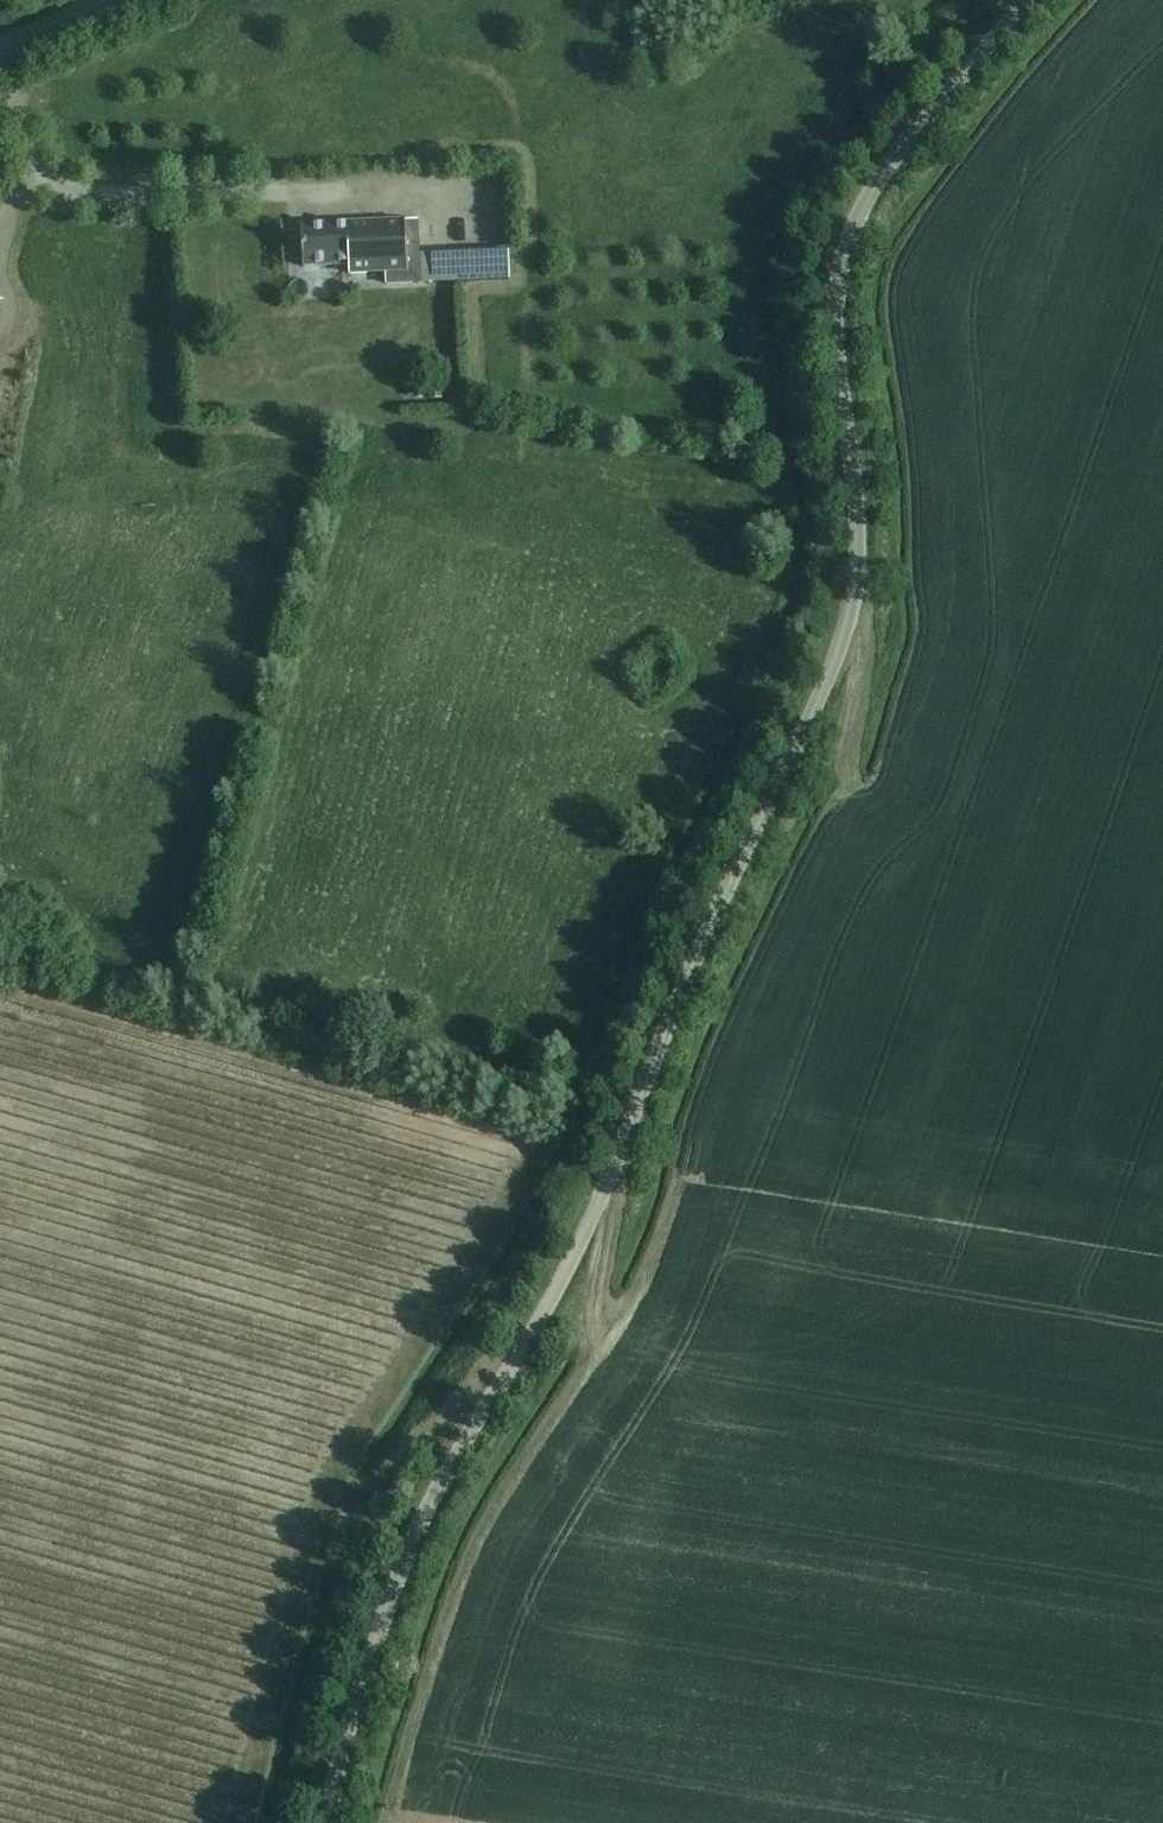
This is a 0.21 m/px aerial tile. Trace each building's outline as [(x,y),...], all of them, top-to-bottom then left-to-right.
[(301,227),(303,268),(349,265),(350,275),(386,273),(386,285),(420,284),(417,221),(301,227)] [(461,253),(462,282),(510,280),(509,251),(461,253)]
